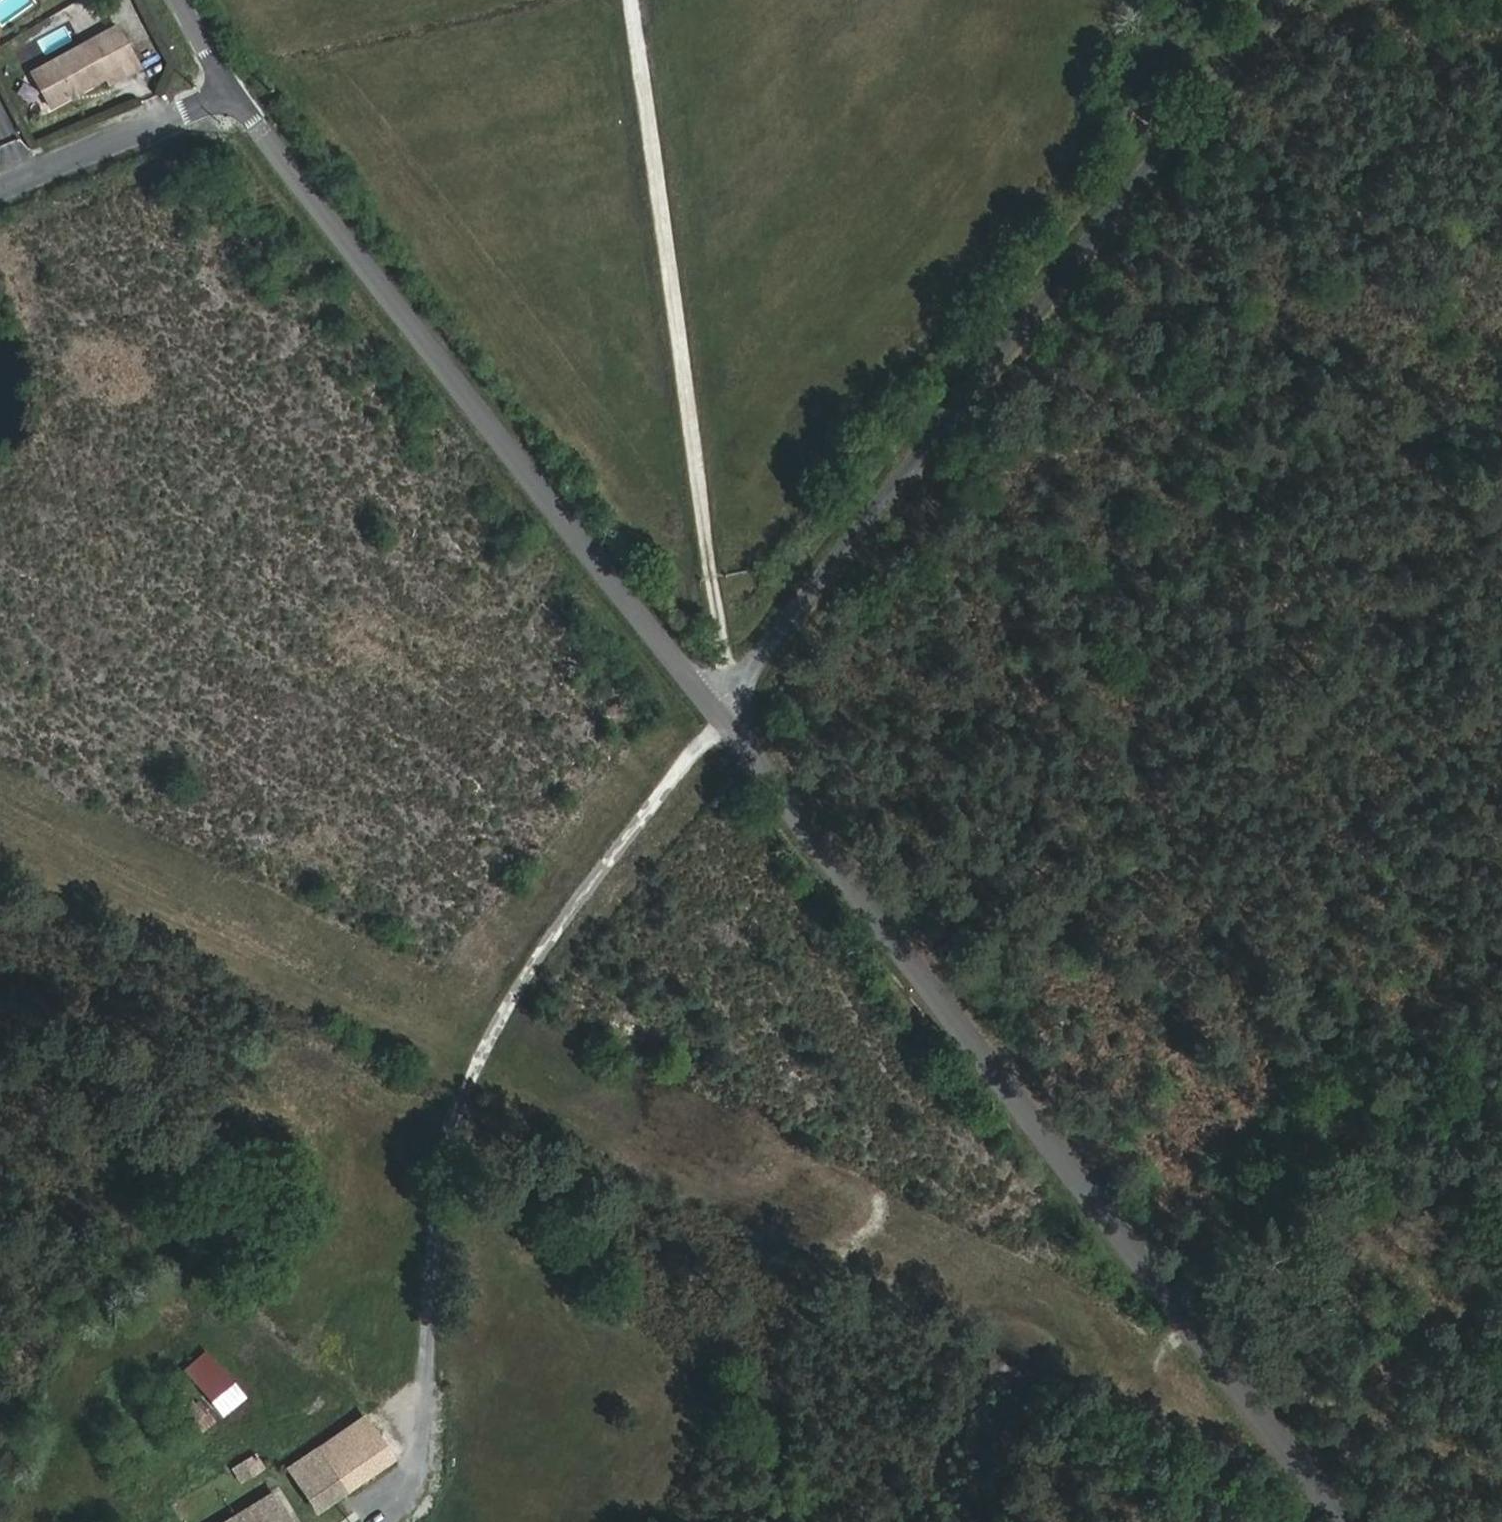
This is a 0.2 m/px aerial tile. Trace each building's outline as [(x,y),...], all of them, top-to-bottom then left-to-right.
[(92,38),(35,69),(54,104),(76,92),(74,88),(81,85),(83,88),(110,73),(114,80),(129,71),(116,48),(102,55),(92,38)] [(244,1397),(207,1355),(187,1373),(223,1414),(244,1397)] [(215,1423),(199,1403),(187,1413),(203,1433),(215,1423)] [(365,1418),(318,1449),(347,1491),(393,1459),(365,1418)] [(347,1491),(318,1449),(317,1448),(287,1468),(317,1511),(347,1491)] [(241,1487),(266,1471),(256,1456),(230,1471),(241,1487)] [(274,1496),(229,1521),(290,1521),(274,1496)]
